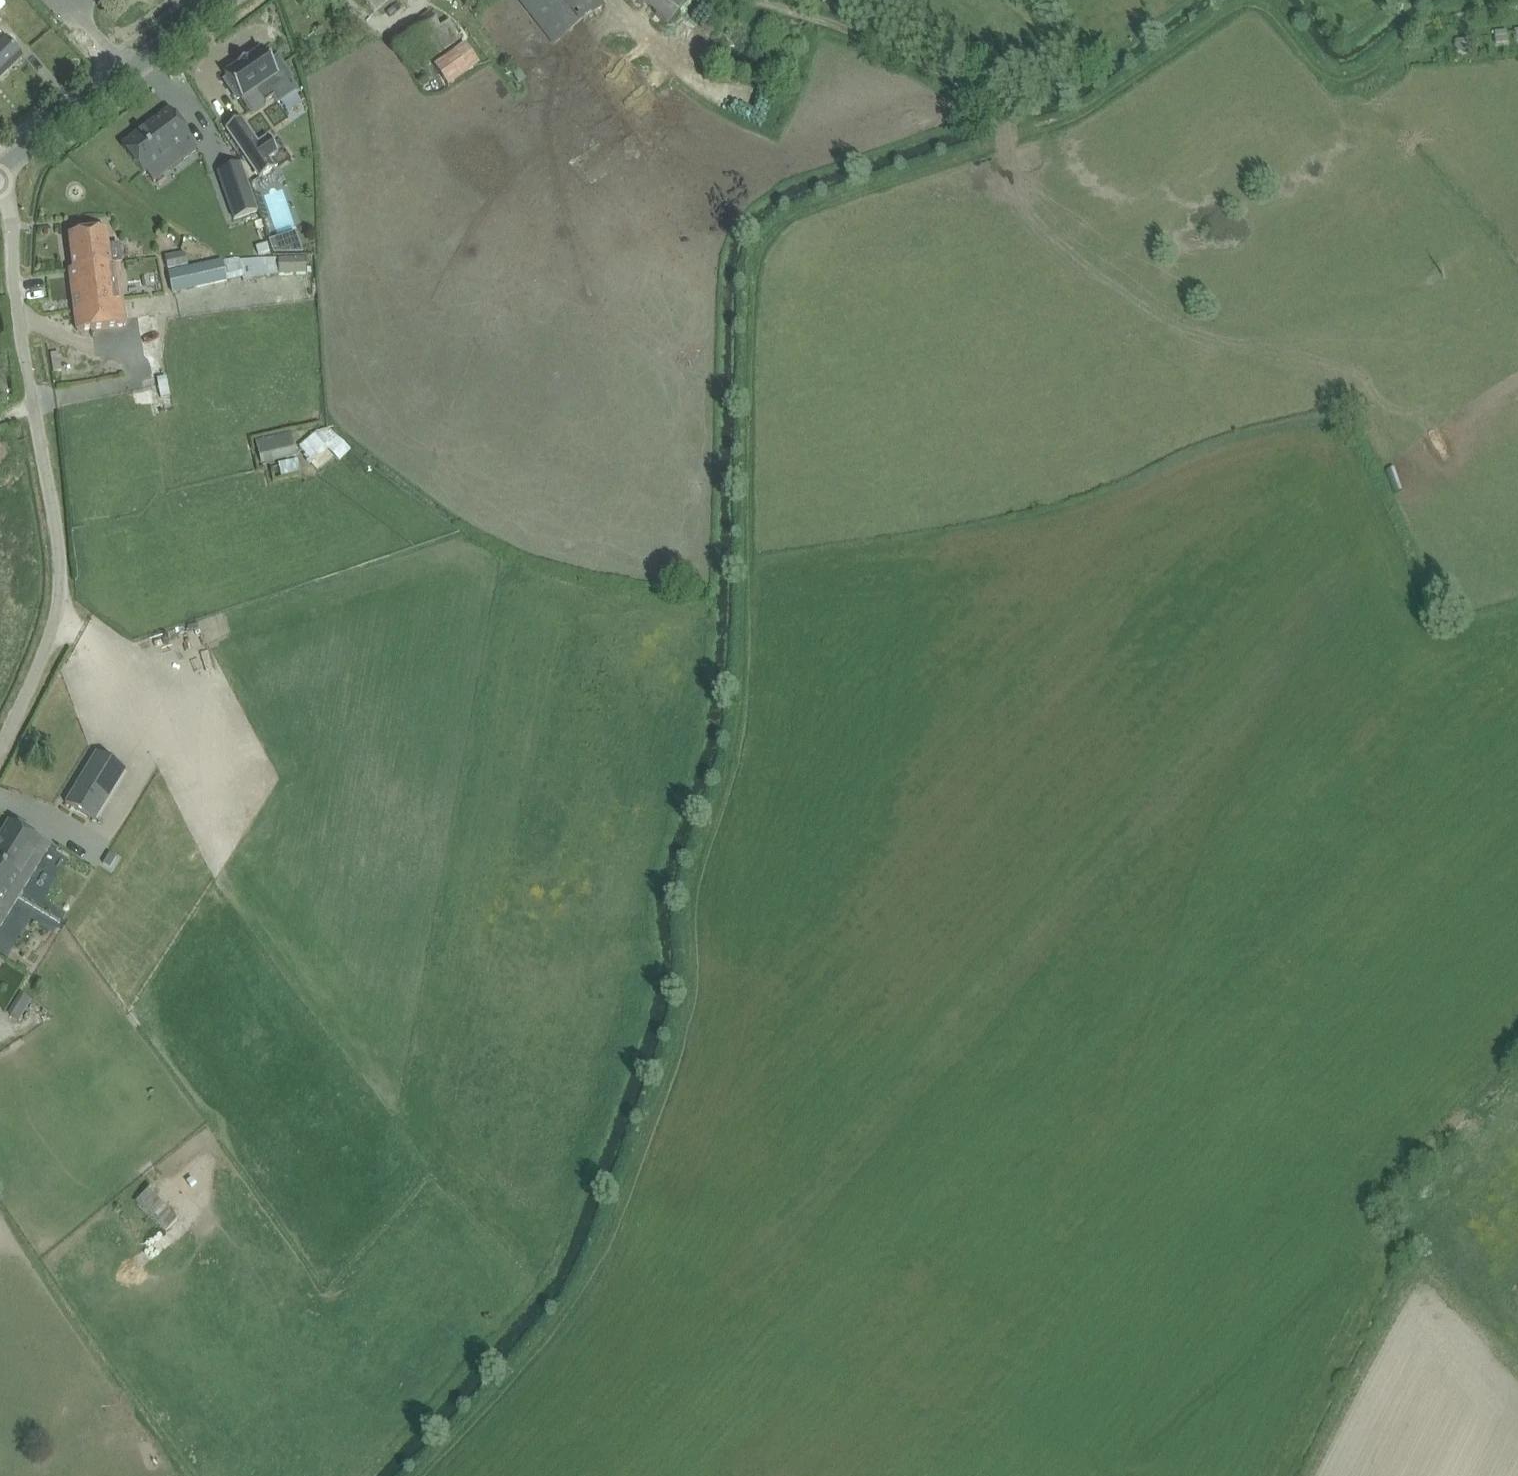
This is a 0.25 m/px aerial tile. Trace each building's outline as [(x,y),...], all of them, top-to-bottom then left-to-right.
[(386,0),(364,0),(374,11),(386,0)] [(605,11),(602,7),(603,6),(599,0),(519,0),(555,44),(595,12),(597,16),(605,11)] [(688,0),(636,0),(669,25),(688,0)] [(441,27),(431,13),(393,41),(415,72),(462,38),(449,21),(441,27)] [(22,56),(5,37),(0,41),(0,77),(22,56)] [(465,44),(435,65),(449,85),(479,64),(465,44)] [(238,66),(225,75),(227,79),(225,81),(230,87),(229,87),(233,93),(233,92),(238,99),(240,97),(242,100),(258,90),(266,102),(274,97),(278,102),(297,89),(290,79),(292,78),(278,57),(270,63),(261,50),(247,60),(247,59),(245,60),(246,61),(241,65),(240,64),(238,65),(238,66)] [(170,110),(122,146),(143,174),(146,172),(163,160),(170,169),(169,169),(170,170),(171,169),(170,169),(177,164),(183,159),(184,159),(197,149),(190,139),(191,138),(170,110)] [(268,137),(258,143),(241,118),(226,128),(260,178),(275,168),(269,158),(278,152),(268,137)] [(242,163),(218,171),(234,219),(258,211),(242,163)] [(119,243),(108,245),(106,230),(69,234),(73,269),(111,264),(118,263),(122,263),(119,243)] [(298,234),(273,242),(276,256),(305,255),(298,234)] [(185,252),(165,256),(168,270),(188,266),(185,252)] [(307,257),(278,258),(279,275),(307,274),(307,266),(307,257)] [(236,258),(169,273),(173,293),(242,277),(238,259),(236,258)] [(75,310),(106,307),(105,300),(122,298),(118,263),(111,264),(73,269),(70,269),(75,310)] [(75,310),(77,331),(126,325),(122,298),(105,300),(106,307),(75,310)] [(325,446),(340,461),(351,450),(330,428),(328,429),(318,432),(318,431),(299,446),(310,459),(325,446)] [(261,465),(297,456),(291,431),(255,440),(261,465)] [(126,770),(97,752),(66,803),(95,821),(126,770)] [(0,836),(0,885),(19,897),(50,846),(10,821),(0,836)] [(0,885),(0,927),(19,897),(0,885)] [(20,1019),(29,997),(18,993),(10,1015),(20,1019)] [(166,1231),(178,1220),(148,1191),(137,1202),(166,1231)]
